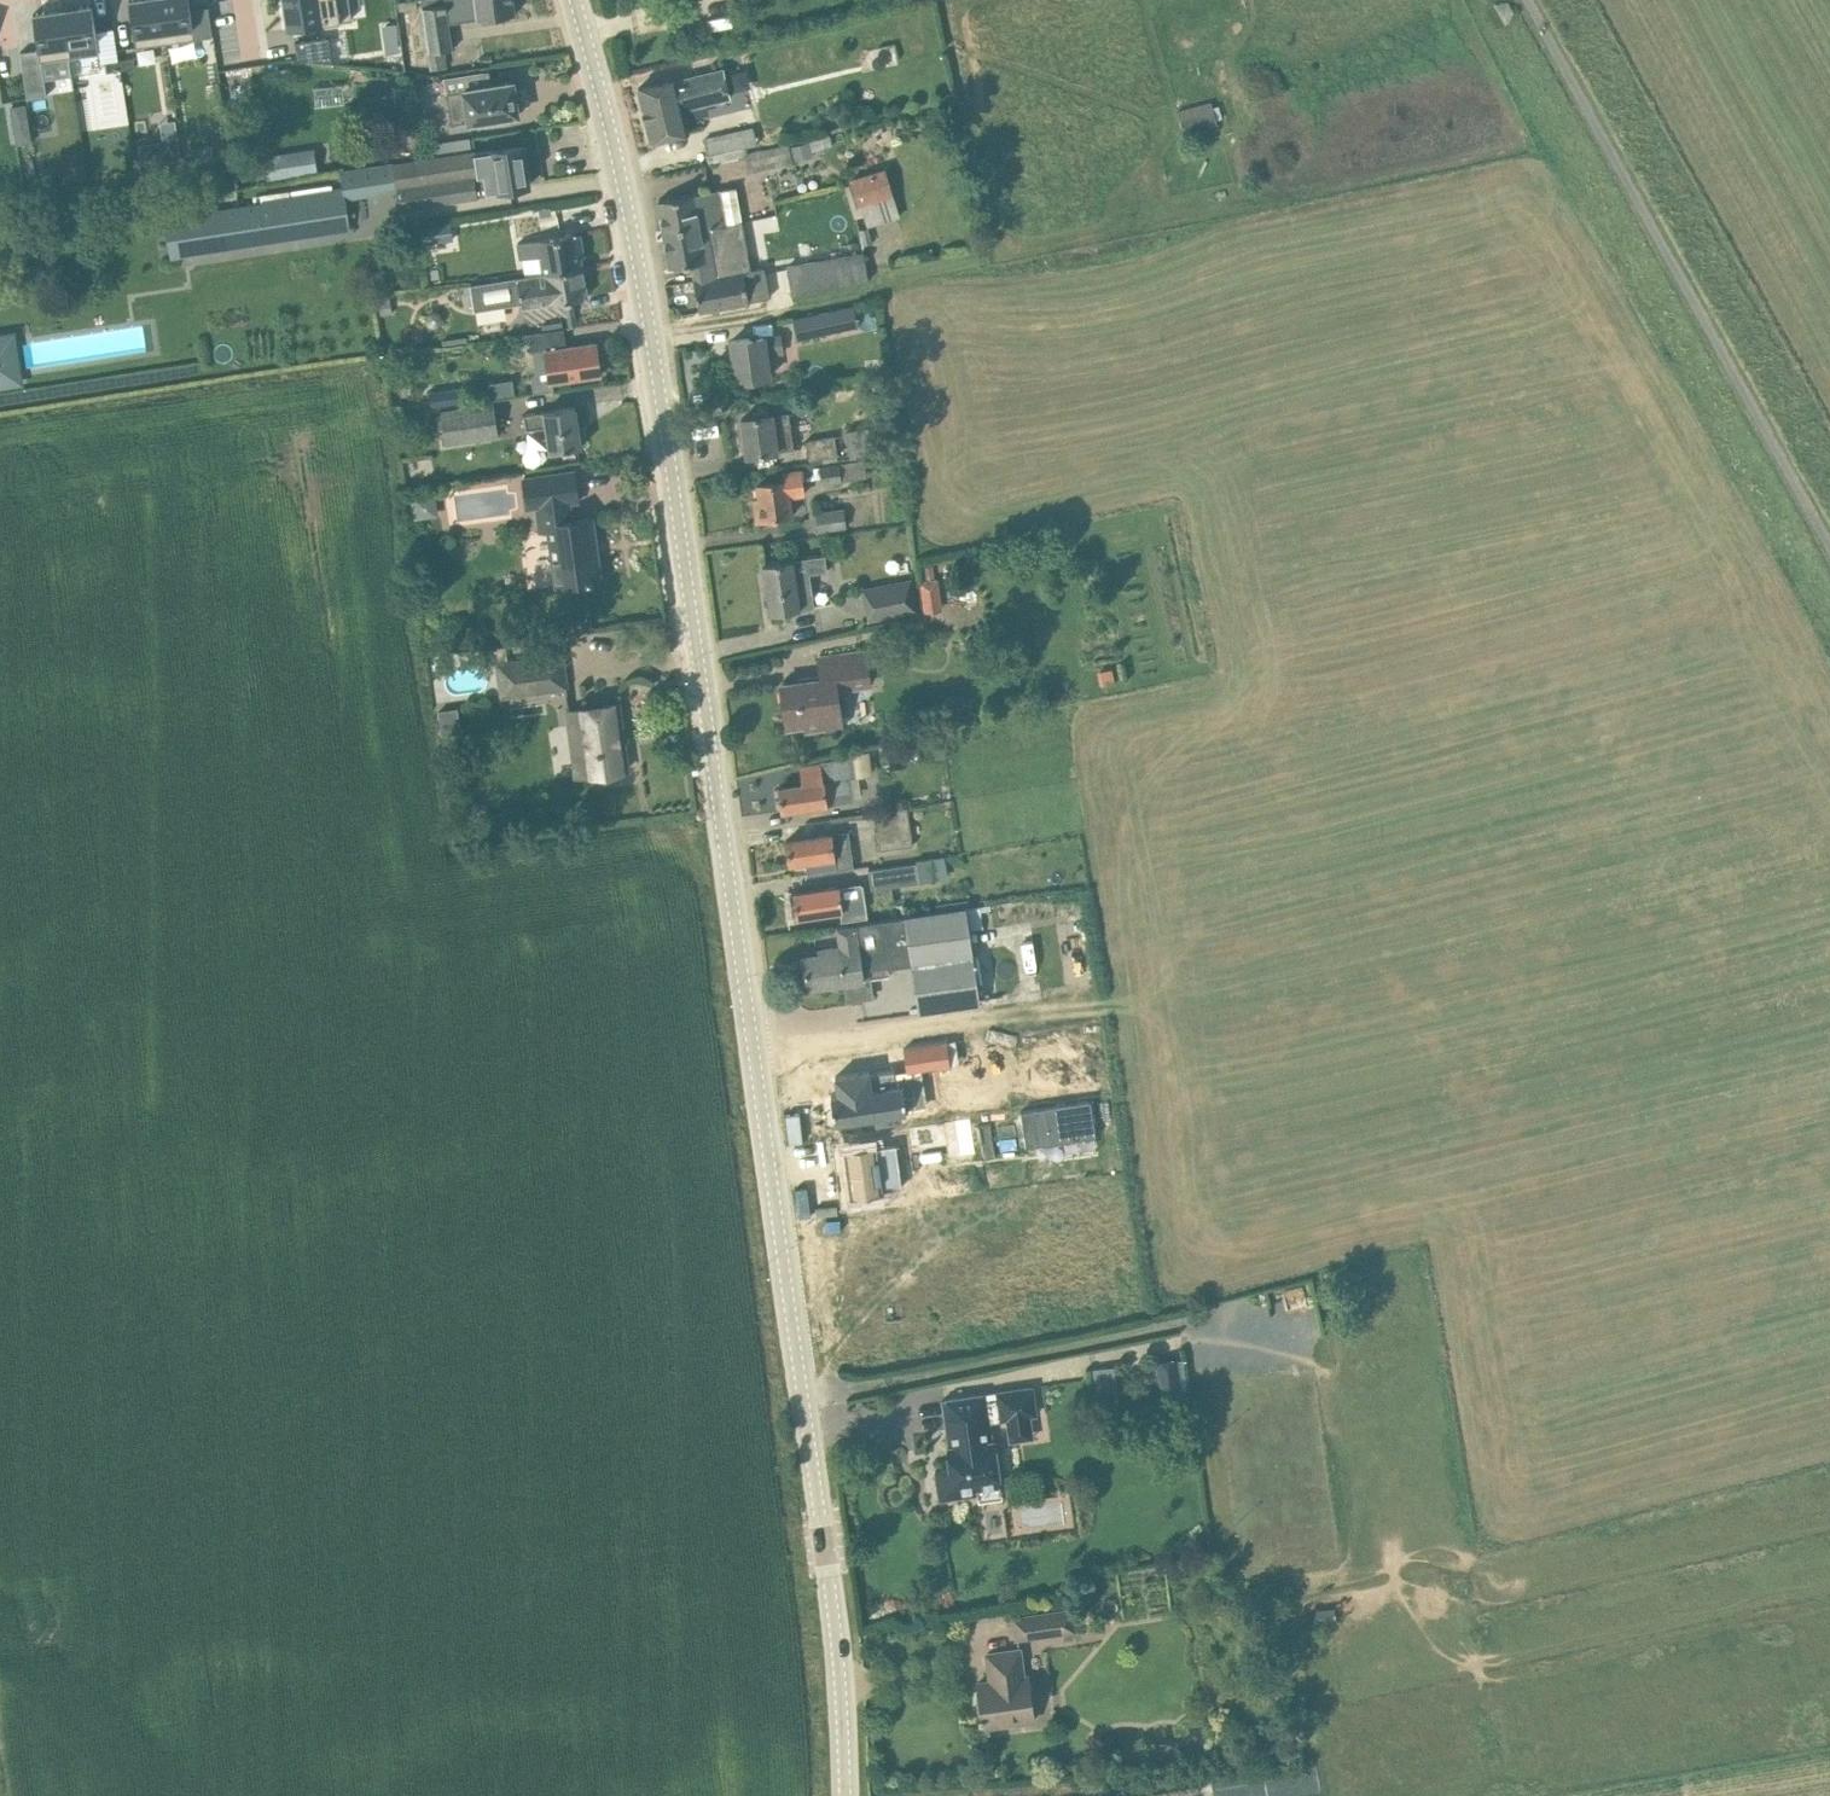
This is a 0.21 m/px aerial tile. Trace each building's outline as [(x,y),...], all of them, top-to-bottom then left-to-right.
[(137,46),(166,42),(160,0),(130,0),(137,46)] [(166,42),(195,38),(213,35),(209,6),(191,8),(190,0),(160,0),(166,42)] [(289,28),(352,18),(350,0),(284,0),(289,28)] [(428,52),(430,52),(432,68),(446,66),(444,49),(453,48),(450,22),(515,13),(514,0),(422,0),(428,52)] [(1499,0),(1494,4),(1506,24),(1512,20),(1516,10),(1510,0),(1499,0)] [(92,4),(63,8),(70,56),(99,52),(96,30),(92,4)] [(63,8),(34,13),(39,49),(40,60),(42,60),(70,56),(63,8)] [(341,27),(331,29),(333,42),(343,40),(341,27)] [(114,28),(96,30),(99,52),(100,63),(105,62),(120,60),(114,28)] [(298,58),(332,62),(333,62),(333,61),(329,37),(329,36),(296,41),(298,58)] [(39,49),(21,51),(27,98),(47,95),(42,60),(40,60),(39,49)] [(134,57),(120,60),(121,69),(135,67),(134,57)] [(120,60),(105,62),(107,71),(121,69),(120,60)] [(651,139),(675,134),(689,130),(684,108),(731,97),(724,68),(677,79),(676,78),(638,87),(651,139)] [(485,85),(483,71),(444,77),(447,92),(448,92),(453,123),(469,120),(469,122),(484,120),(485,125),(505,122),(504,117),(519,114),(514,81),(485,85)] [(1211,101),(1179,109),(1184,130),(1216,122),(1219,121),(1218,117),(1215,118),(1213,108),(1211,101)] [(25,104),(11,106),(16,135),(30,133),(25,104)] [(710,161),(748,152),(747,145),(758,143),(754,127),(705,138),(710,161)] [(748,152),(747,152),(752,171),(793,162),(792,155),(794,154),(796,160),(813,155),(811,150),(834,144),(831,134),(790,146),(790,144),(748,152)] [(456,152),(471,150),(469,137),(454,139),(456,152)] [(163,139),(139,143),(142,162),(166,158),(163,139)] [(409,159),(421,158),(419,144),(407,146),(409,159)] [(409,159),(394,162),(401,209),(478,197),(478,195),(487,193),(501,191),(500,188),(530,184),(524,145),(494,149),(493,147),(476,149),(476,148),(472,149),(471,150),(456,152),(421,158),(409,159)] [(194,153),(184,155),(187,169),(196,167),(194,153)] [(852,183),(846,186),(854,217),(865,214),(869,226),(903,216),(887,166),(850,177),(852,183)] [(52,174),(42,176),(44,190),(54,189),(52,174)] [(682,195),(658,200),(664,230),(699,223),(699,226),(712,224),(712,226),(724,224),(743,221),(736,186),(718,189),(682,195)] [(262,203),(185,213),(190,252),(294,238),(292,224),(348,216),(346,200),(344,190),(343,190),(332,192),(291,197),(287,198),(287,195),(261,199),(262,203)] [(699,223),(664,230),(670,267),(692,263),(695,279),(694,279),(700,311),(724,306),(750,302),(750,300),(770,296),(765,268),(752,270),(743,221),(724,224),(712,226),(712,224),(699,226),(699,223)] [(423,227),(422,227),(425,243),(449,240),(454,239),(452,222),(423,227)] [(576,232),(517,242),(519,258),(542,254),(545,271),(582,266),(576,232)] [(869,280),(867,268),(864,252),(787,266),(792,294),(869,280)] [(517,277),(471,285),(475,309),(523,301),(524,307),(587,296),(582,266),(517,276),(517,277)] [(838,309),(794,318),(798,337),(842,328),(838,309)] [(567,346),(566,340),(564,328),(525,333),(527,345),(537,352),(539,371),(532,380),(534,391),(554,388),(553,381),(602,373),(597,342),(567,346)] [(785,354),(784,350),(782,334),(765,336),(765,335),(731,340),(737,380),(770,376),(768,357),(785,354)] [(15,382),(13,369),(0,371),(0,385),(15,382)] [(441,391),(432,400),(433,407),(463,402),(462,397),(451,390),(441,391)] [(441,410),(446,442),(499,435),(494,403),(441,410)] [(550,450),(558,449),(582,446),(576,406),(524,413),(526,429),(547,426),(550,450)] [(795,447),(791,425),(789,411),(772,414),(772,413),(766,414),(742,417),(748,454),(795,447)] [(836,434),(807,439),(810,460),(839,455),(836,434)] [(803,479),(822,476),(823,484),(867,478),(864,461),(820,467),(801,469),(785,472),(786,480),(757,484),(759,498),(754,498),(757,519),(781,516),(793,514),(790,495),(805,493),(803,479)] [(557,584),(576,582),(600,578),(592,516),(573,519),(570,502),(579,501),(575,470),(524,477),(528,508),(538,507),(541,531),(550,529),(557,584)] [(821,530),(849,526),(846,508),(818,512),(821,530)] [(816,605),(811,571),(827,569),(825,555),(793,559),(763,563),(770,612),(816,605)] [(870,621),(920,611),(913,576),(863,586),(870,621)] [(944,609),(939,577),(921,580),(925,612),(944,609)] [(787,726),(805,723),(806,728),(836,724),(833,699),(839,698),(837,687),(871,682),(867,651),(819,658),(822,678),(781,684),(787,726)] [(502,698),(570,690),(566,655),(499,662),(502,698)] [(586,774),(603,772),(627,769),(618,703),(567,710),(570,737),(581,737),(586,774)] [(803,783),(779,787),(782,811),(851,801),(848,778),(851,777),(857,776),(857,773),(854,755),(820,760),(821,763),(800,766),(803,783)] [(913,844),(908,806),(876,811),(881,848),(913,844)] [(816,873),(840,870),(854,868),(849,830),(786,839),(790,863),(814,860),(816,873)] [(917,862),(869,869),(872,888),(920,881),(917,862)] [(850,884),(794,892),(797,916),(841,910),(842,920),(868,916),(863,884),(851,886),(850,884)] [(922,1010),(979,1002),(965,908),(882,919),(888,965),(913,961),(921,1012),(922,1012),(922,1010)] [(882,919),(838,926),(840,944),(819,947),(820,952),(803,955),(808,986),(844,981),(847,1000),(873,996),(870,977),(890,974),(888,965),(882,919)] [(907,1069),(908,1072),(922,1070),(951,1065),(947,1041),(904,1047),(907,1069)] [(838,1094),(831,1095),(835,1121),(875,1115),(876,1124),(903,1120),(902,1111),(907,1110),(903,1084),(897,1085),(895,1071),(895,1069),(870,1073),(870,1070),(835,1075),(838,1094)] [(982,1079),(969,1079),(972,1151),(1001,1150),(998,1084),(982,1084),(982,1079)] [(1096,1135),(1090,1100),(1020,1110),(1026,1146),(1096,1135)] [(877,1143),(843,1148),(850,1196),(884,1191),(884,1189),(903,1187),(896,1143),(878,1145),(877,1143)] [(1177,1357),(1156,1360),(1159,1379),(1162,1399),(1164,1398),(1166,1408),(1181,1405),(1180,1396),(1183,1395),(1183,1393),(1177,1359),(1177,1357)] [(1033,1385),(996,1390),(996,1391),(1000,1419),(1000,1420),(1006,1419),(1009,1440),(1034,1437),(1031,1416),(1037,1415),(1033,1385)] [(996,1390),(943,1399),(947,1429),(953,1428),(957,1456),(949,1457),(950,1468),(936,1470),(940,1498),(978,1493),(979,1500),(1003,1497),(995,1439),(993,1439),(990,1420),(1000,1419),(996,1390)] [(1075,1606),(1013,1615),(1016,1639),(1078,1630),(1075,1606)] [(1015,1721),(1034,1718),(1029,1675),(1024,1675),(1020,1648),(1011,1649),(987,1653),(990,1672),(993,1672),(995,1684),(980,1686),(979,1682),(978,1682),(980,1694),(976,1694),(980,1718),(983,1718),(984,1726),(985,1725),(985,1721),(1014,1716),(1015,1721)]
